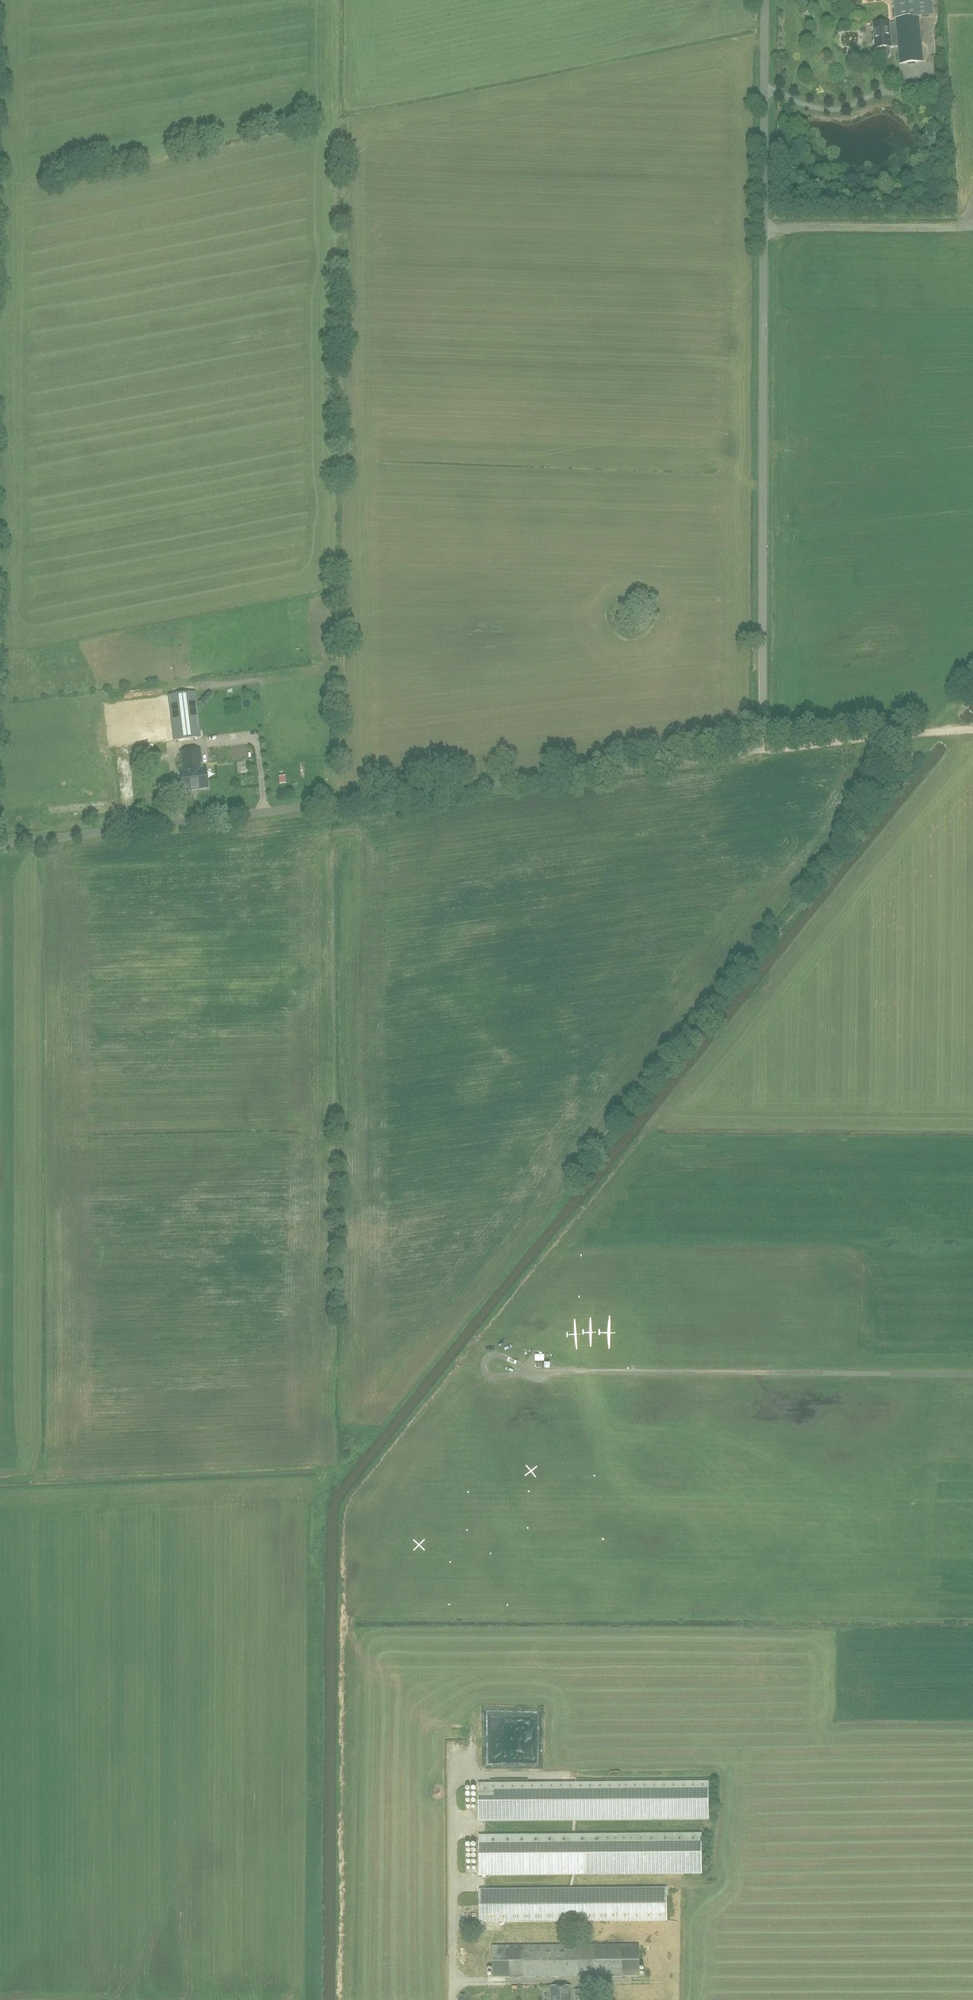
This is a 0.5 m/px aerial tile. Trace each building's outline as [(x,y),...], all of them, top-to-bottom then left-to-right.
[(872,24),(875,49),(877,49),(877,56),(879,58),(887,57),(889,55),(889,48),(891,48),(891,47),(898,46),(900,64),(922,62),(918,17),(932,16),(931,0),(894,0),(897,35),(890,35),(889,23),(872,24)] [(200,702),(203,705),(213,694),(209,691),(200,702)] [(199,737),(194,692),(167,694),(172,740),(199,737)] [(200,749),(190,751),(180,752),(183,771),(180,772),(182,792),(208,788),(206,768),(202,769),(200,749)] [(479,1821),(709,1820),(709,1782),(479,1783),(479,1821)] [(479,1876),(702,1874),(702,1834),(479,1836),(479,1876)] [(480,1922),(667,1921),(667,1889),(480,1890),(480,1922)] [(640,1946),(509,1947),(492,1947),(492,1978),(509,1978),(579,1977),(579,1973),(594,1973),(594,1977),(640,1977),(640,1946)] [(551,1999),(571,1999),(571,1986),(551,1987),(551,1999)]
